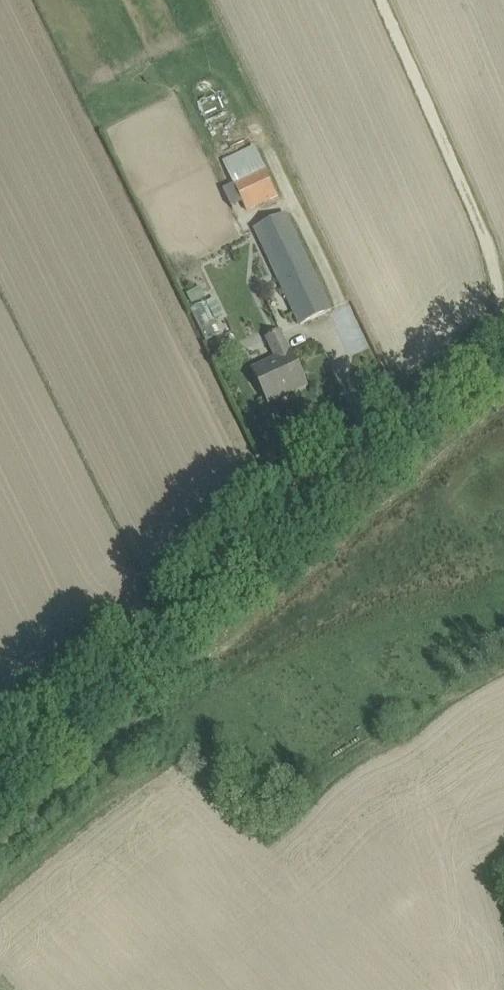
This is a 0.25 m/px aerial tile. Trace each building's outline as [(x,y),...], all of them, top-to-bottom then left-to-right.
[(222,162),(233,184),(234,183),(246,211),(251,209),(251,210),(278,198),(255,147),(222,162)] [(255,229),(300,324),(331,310),(286,214),(255,229)] [(199,287),(186,293),(191,304),(205,297),(199,287)] [(190,310),(206,342),(221,334),(205,303),(190,310)] [(224,323),(228,331),(245,322),(241,314),(224,323)] [(254,370),(267,397),(290,387),(292,392),(306,385),(291,352),(290,353),(281,332),(267,338),(277,359),(254,370)]
